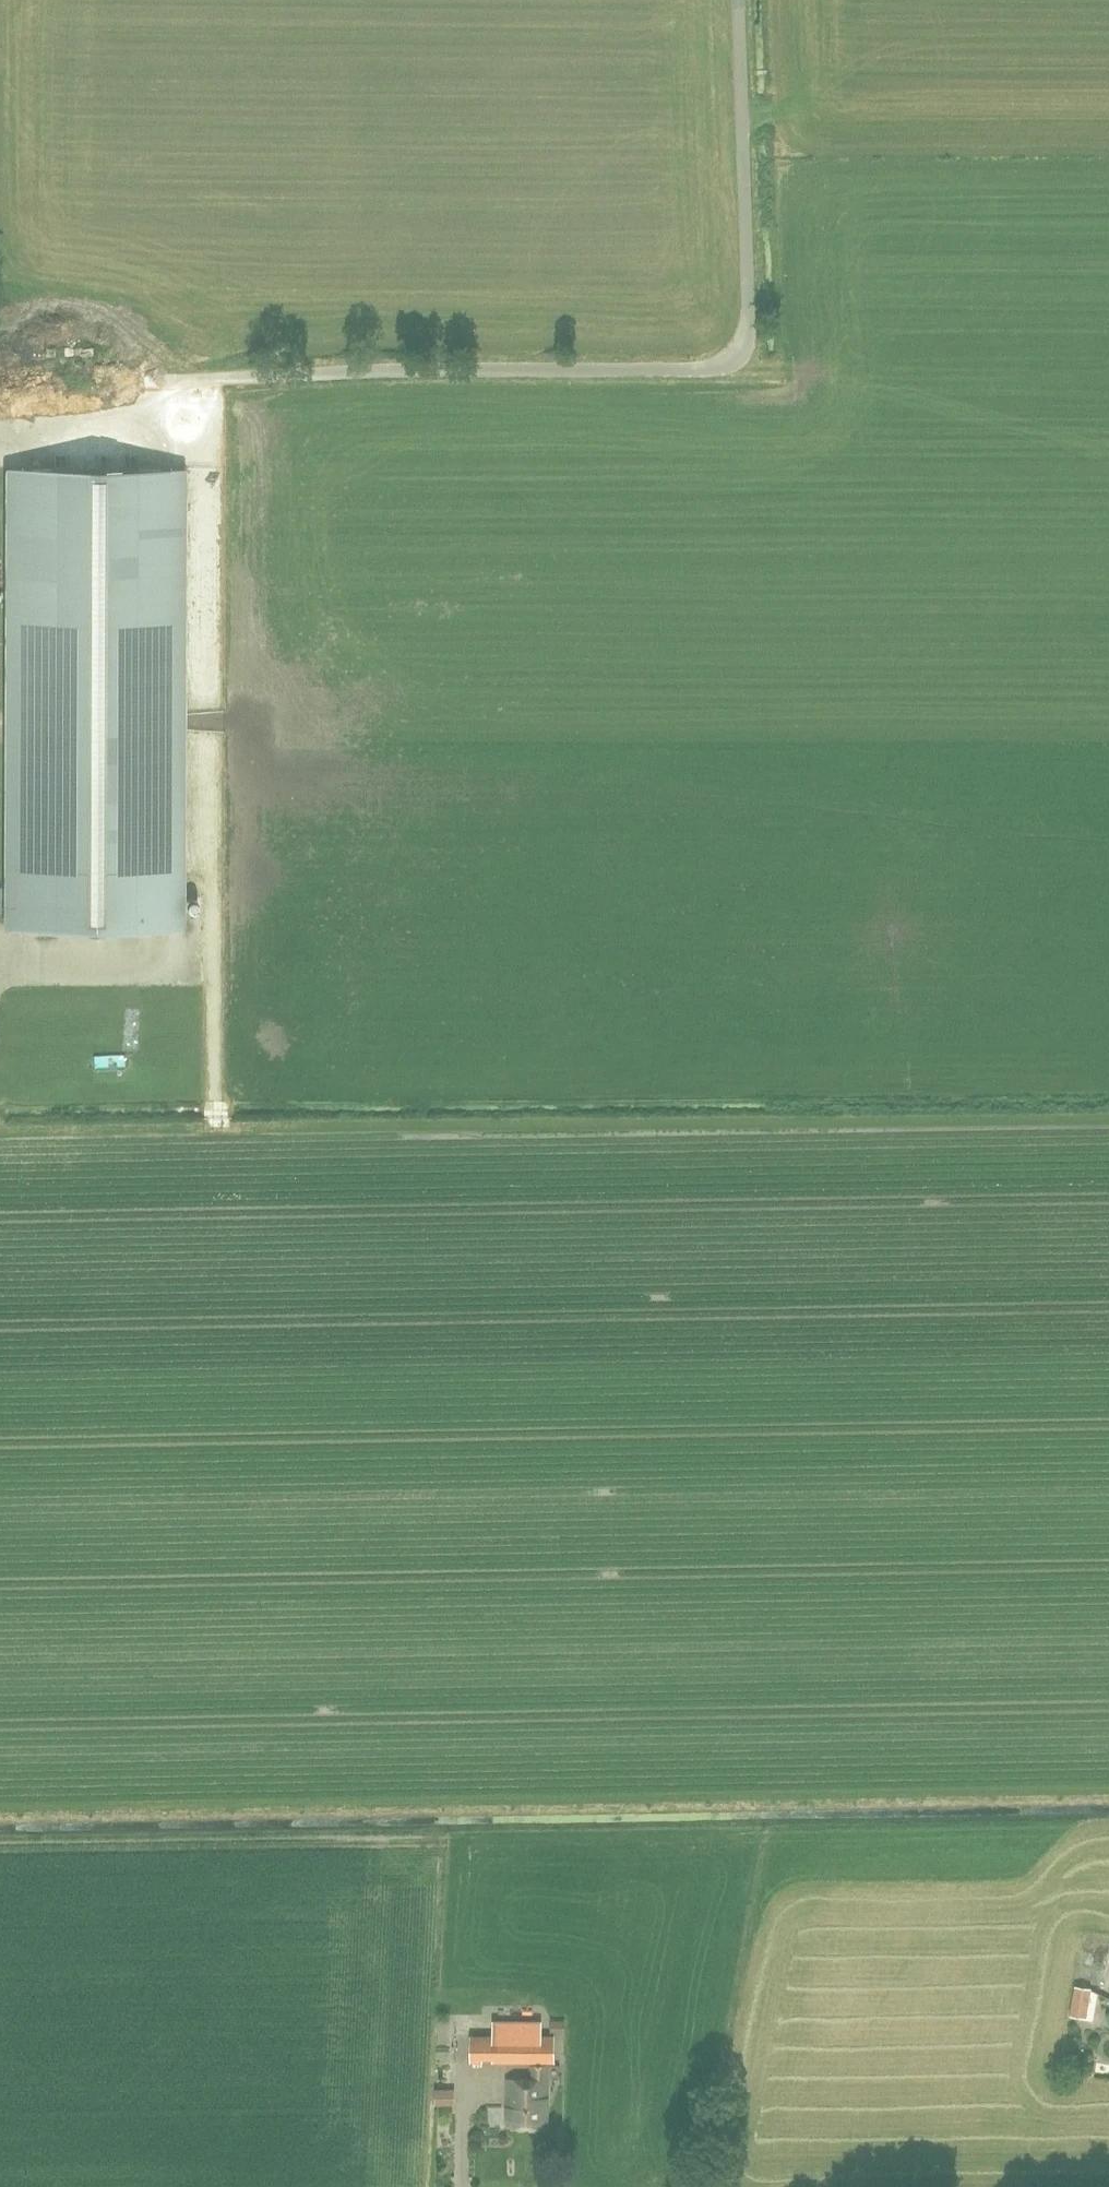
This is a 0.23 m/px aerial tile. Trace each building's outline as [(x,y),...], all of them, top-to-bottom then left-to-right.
[(8,469),(7,925),(182,926),(183,470),(8,469)] [(1086,2018),(1092,1988),(1075,1985),(1070,2015),(1086,2018)] [(550,2033),(565,2034),(565,2020),(551,2020),(550,2033)] [(493,2060),(541,2061),(541,2022),(494,2021),(494,2035),(473,2035),(472,2060),(484,2060),(484,2057),(493,2057),(493,2060)] [(508,2078),(507,2126),(547,2127),(548,2065),(535,2065),(535,2079),(508,2078)] [(435,2088),(435,2105),(455,2105),(455,2089),(435,2088)]
